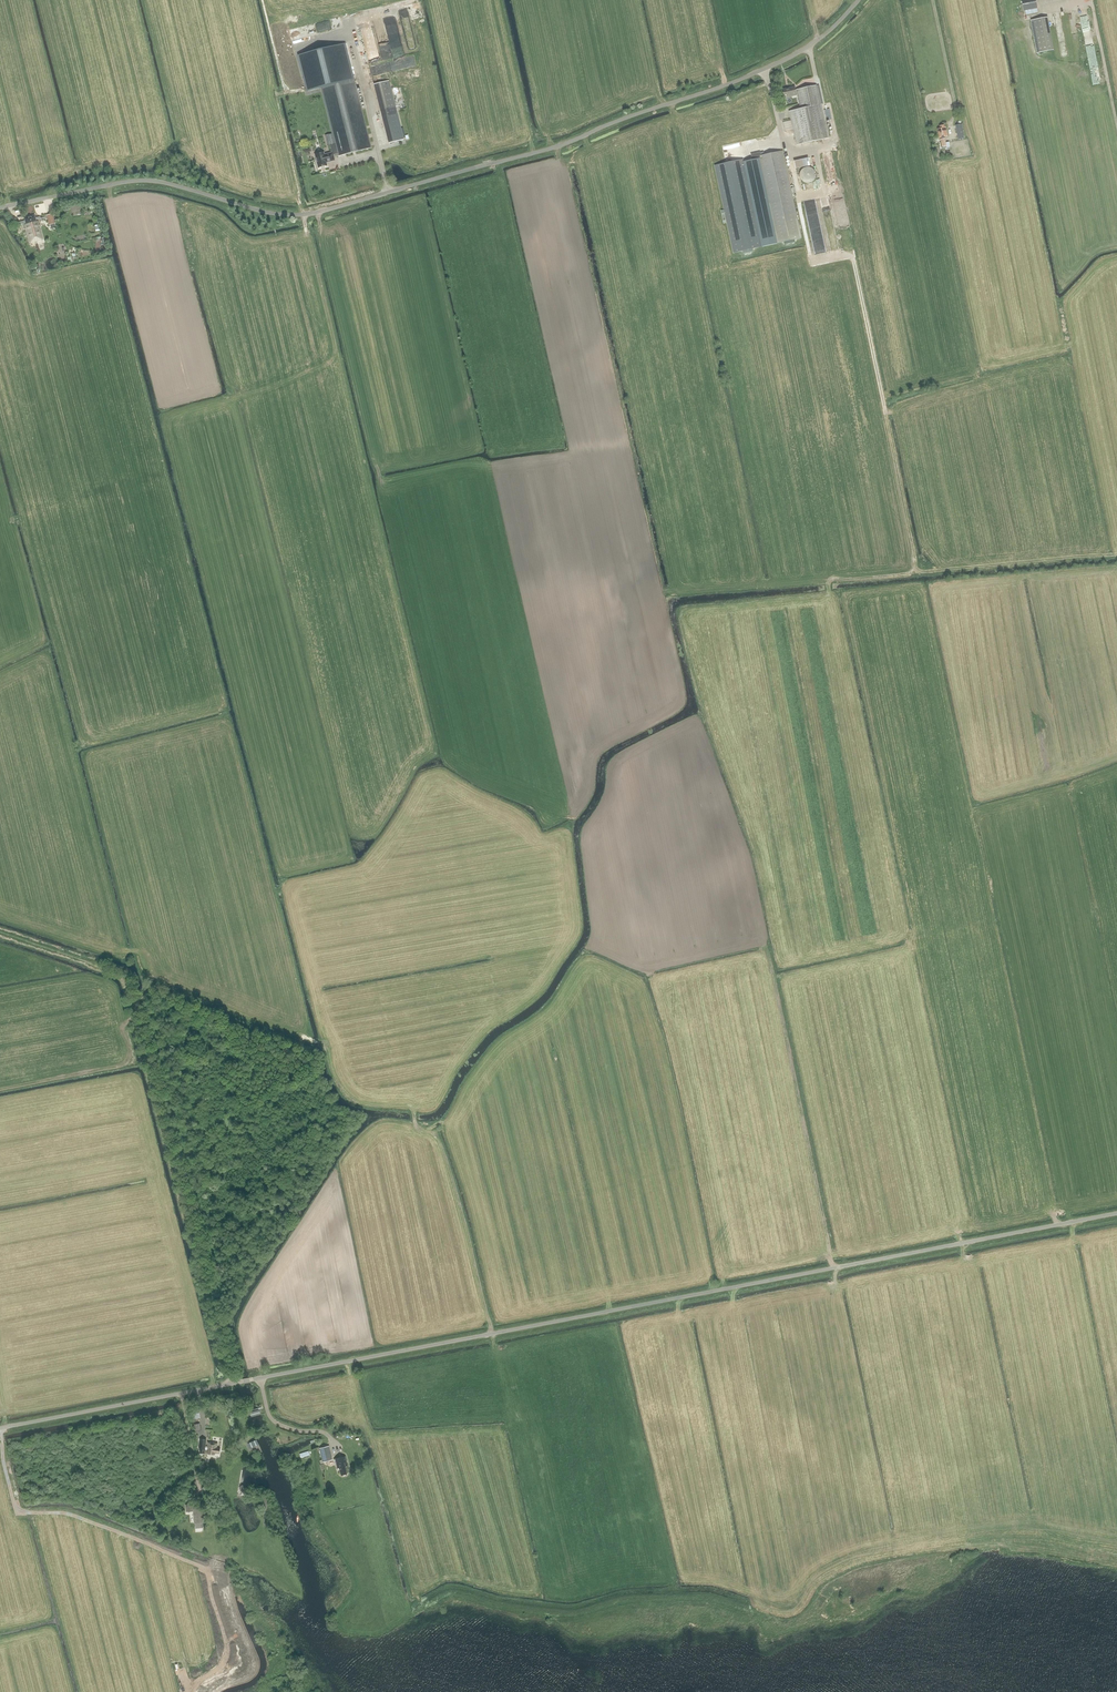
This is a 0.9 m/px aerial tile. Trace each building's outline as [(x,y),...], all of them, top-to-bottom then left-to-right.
[(1038,13),(1038,8),(1036,0),(1022,0),(1024,11),(1025,11),(1026,15),(1038,13)] [(1047,17),(1031,21),(1037,53),(1054,50),(1047,17)] [(338,156),(372,148),(372,147),(370,148),(344,44),(299,55),(308,91),(322,88),(336,143),(333,144),(330,144),(332,153),(324,155),(324,152),(315,155),(319,168),(327,165),(326,161),(328,161),(328,162),(335,160),(333,155),(337,154),(338,156)] [(396,60),(398,69),(416,65),(414,56),(396,60)] [(374,84),(389,143),(404,139),(389,80),(374,84)] [(797,145),(828,138),(817,86),(810,88),(800,90),(796,91),(795,87),(782,90),(784,98),(796,95),(796,93),(797,93),(800,109),(789,111),(797,145)] [(962,128),(963,127),(963,124),(956,125),(958,139),(964,138),(962,128)] [(941,137),(948,136),(946,127),(945,128),(944,126),(940,127),(941,131),(939,131),(941,137)] [(328,135),(330,144),(333,144),(336,143),(333,133),(328,135)] [(943,149),(950,148),(949,142),(946,143),(945,139),(941,139),(942,147),(943,147),(943,149)] [(801,238),(782,151),(761,155),(760,152),(751,154),(752,160),(758,158),(776,243),(801,238)] [(810,165),(808,157),(795,160),(796,167),(810,165)] [(807,167),(806,167),(805,168),(803,168),(802,169),(801,170),(800,171),(800,173),(799,174),(799,175),(799,177),(800,178),(800,179),(801,180),(802,181),(803,182),(804,183),(805,184),(807,184),(808,184),(809,184),(811,183),(812,183),(813,182),(814,181),(815,180),(815,179),(816,177),(816,176),(816,175),(816,173),(815,172),(814,171),(813,170),(812,169),(811,168),(810,168),(809,167),(807,167)] [(76,213),(82,213),(82,205),(73,205),(72,211),(76,211),(76,213)] [(47,215),(49,225),(55,223),(52,214),(47,215)] [(29,244),(43,240),(39,227),(38,221),(36,221),(35,219),(34,216),(24,219),(26,225),(24,225),(29,244)] [(259,1444),(257,1440),(248,1444),(250,1448),(259,1444)] [(220,1453),(220,1449),(217,1449),(217,1443),(208,1442),(208,1447),(205,1446),(206,1442),(200,1441),(199,1448),(201,1449),(200,1453),(205,1454),(205,1450),(208,1450),(208,1454),(215,1455),(215,1452),(220,1453)] [(329,1446),(319,1448),(322,1460),(323,1462),(333,1460),(329,1446)] [(345,1466),(348,1466),(345,1456),(336,1459),(338,1468),(340,1468),(341,1475),(347,1473),(345,1466)] [(195,1523),(196,1527),(202,1526),(202,1522),(203,1522),(202,1508),(194,1509),(193,1504),(187,1504),(187,1511),(194,1511),(195,1523)]
